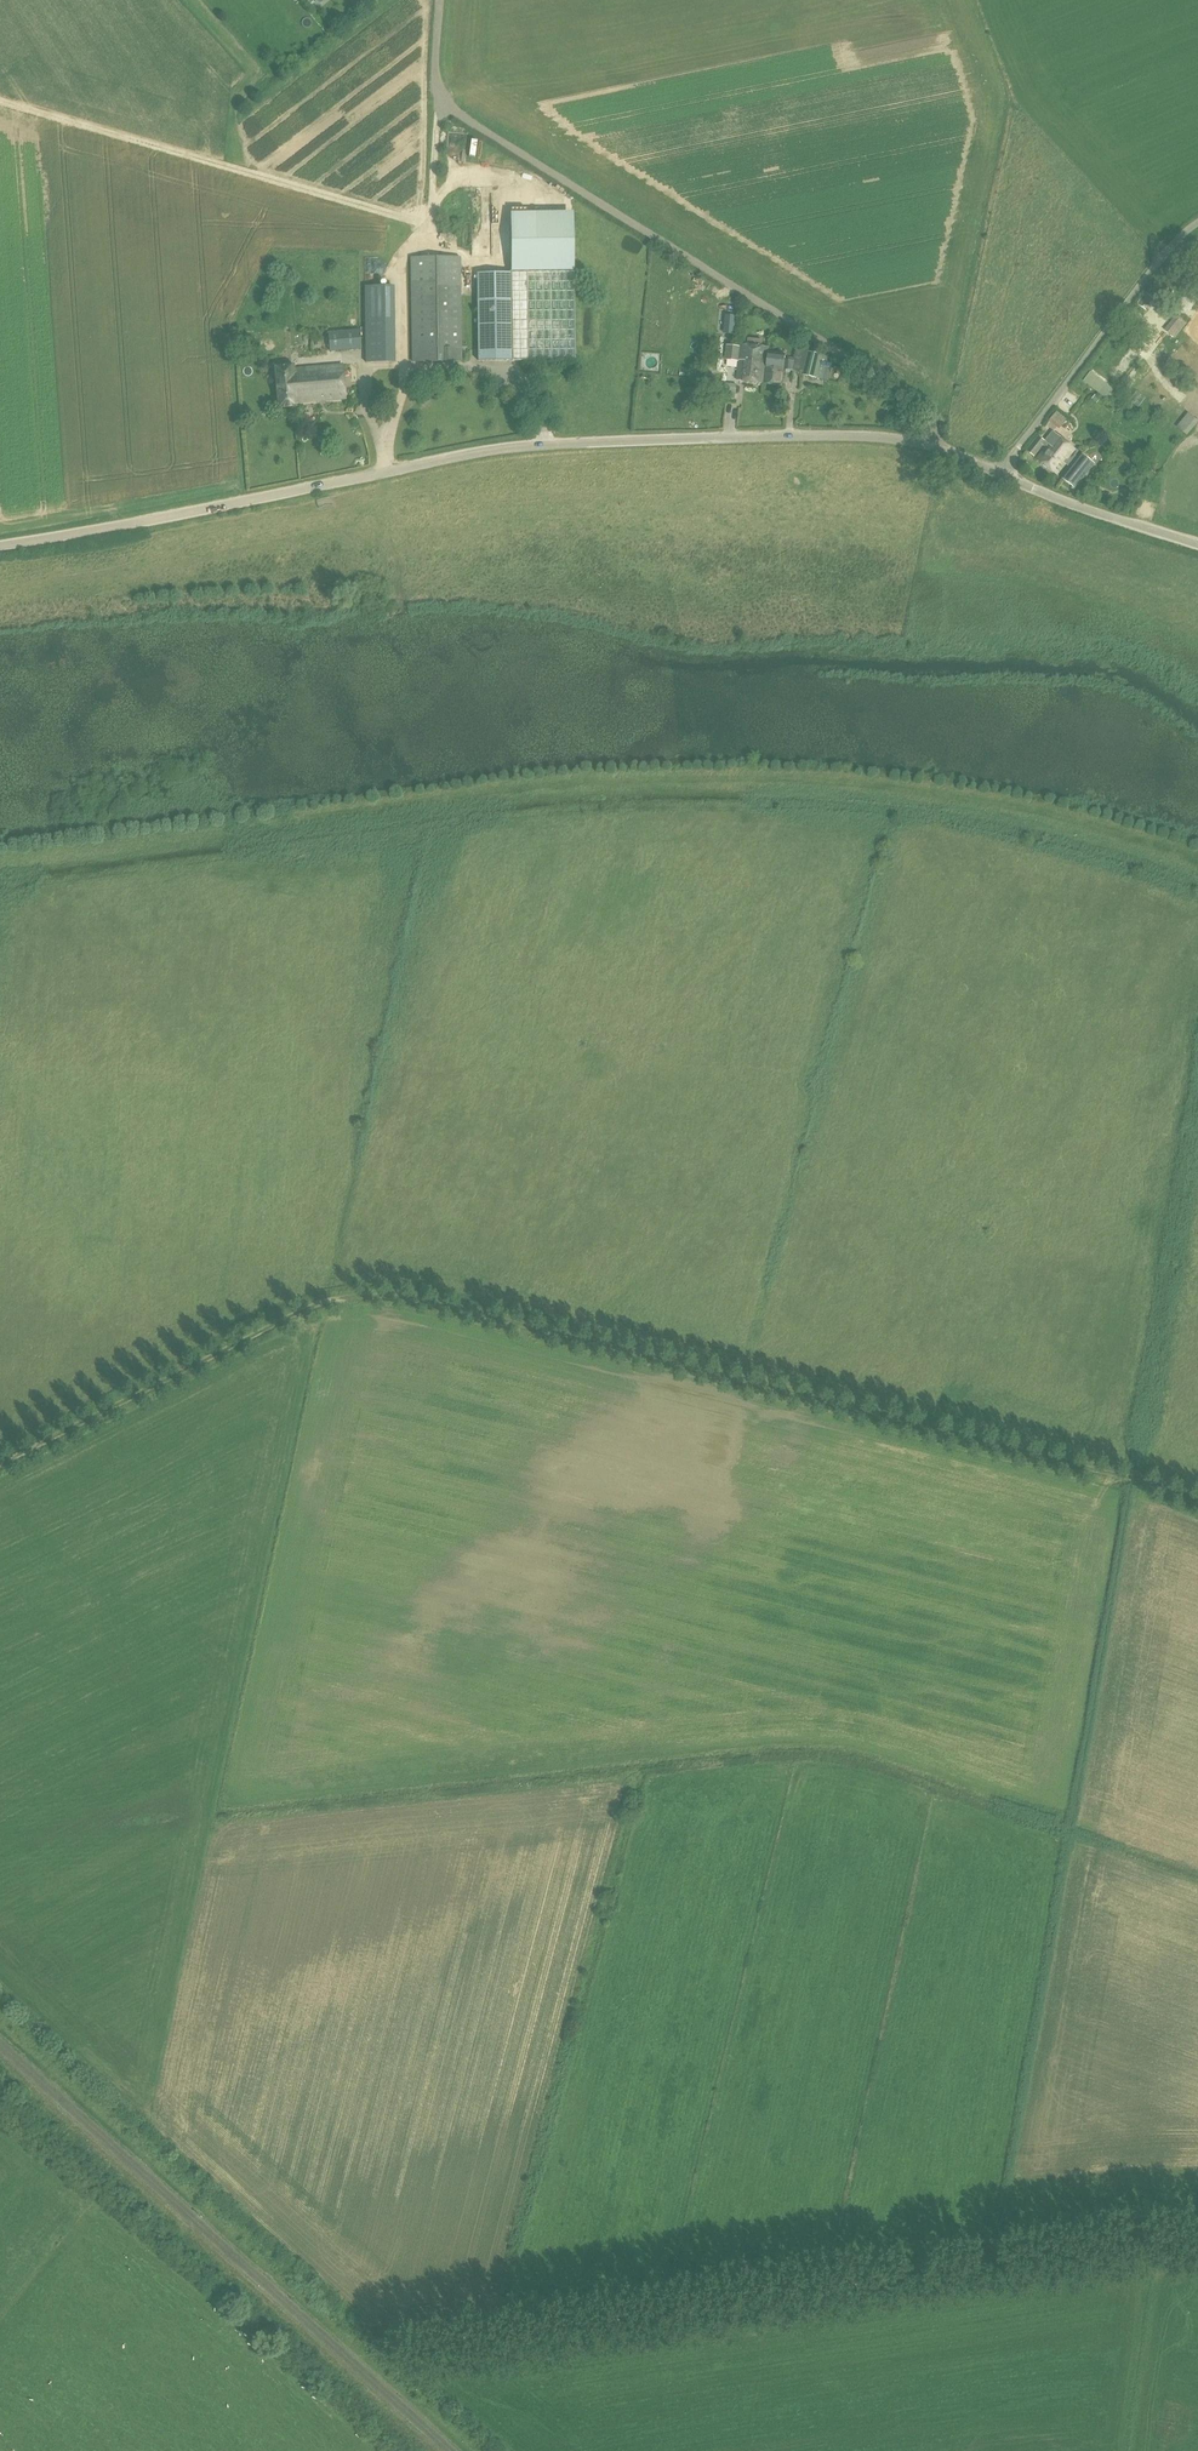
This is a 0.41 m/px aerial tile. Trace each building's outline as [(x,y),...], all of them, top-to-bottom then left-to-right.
[(464,138),(464,128),(454,128),(454,146),(471,146),(471,139),(464,138)] [(481,202),(480,227),(493,227),(494,202),(481,202)] [(568,213),(510,214),(510,273),(569,272),(568,213)] [(411,257),(412,362),(463,361),(461,256),(411,257)] [(479,360),(576,359),(575,272),(569,272),(510,273),(478,273),(479,360)] [(365,284),(366,361),(395,360),(394,284),(365,284)] [(1156,286),(1141,304),(1160,320),(1175,302),(1156,286)] [(725,313),(724,321),(735,322),(736,314),(725,313)] [(1166,342),(1179,325),(1169,318),(1156,334),(1166,342)] [(328,331),(329,351),(361,348),(359,329),(328,331)] [(766,370),(764,383),(782,386),(785,365),(786,355),(768,353),(769,347),(742,344),(740,356),(750,357),(750,358),(760,359),(758,370),(766,370)] [(792,370),(803,373),(802,375),(823,380),(828,356),(809,351),(810,348),(798,344),(792,370)] [(737,380),(764,383),(766,370),(758,370),(760,359),(750,358),(750,357),(740,356),(739,356),(740,348),(728,347),(726,360),(740,362),(737,380)] [(303,388),(301,369),(296,369),(294,364),(275,366),(279,408),(295,407),(295,404),(294,404),(293,389),(303,388)] [(343,365),(301,369),(303,388),(293,389),(294,404),(295,404),(346,399),(343,365)] [(722,398),(735,400),(737,384),(730,383),(730,391),(723,390),(722,398)] [(1074,396),(1063,406),(1069,413),(1081,404),(1074,396)] [(1175,430),(1185,440),(1197,426),(1197,421),(1190,413),(1175,430)] [(1027,450),(1035,457),(1043,446),(1045,447),(1037,459),(1058,475),(1068,461),(1072,464),(1062,478),(1075,488),(1094,463),(1080,453),(1078,457),(1076,455),(1079,451),(1053,432),(1046,442),(1038,436),(1027,450)] [(1114,477),(1120,464),(1112,460),(1105,473),(1114,477)] [(1032,503),(1012,499),(1010,511),(1029,515),(1032,503)]
